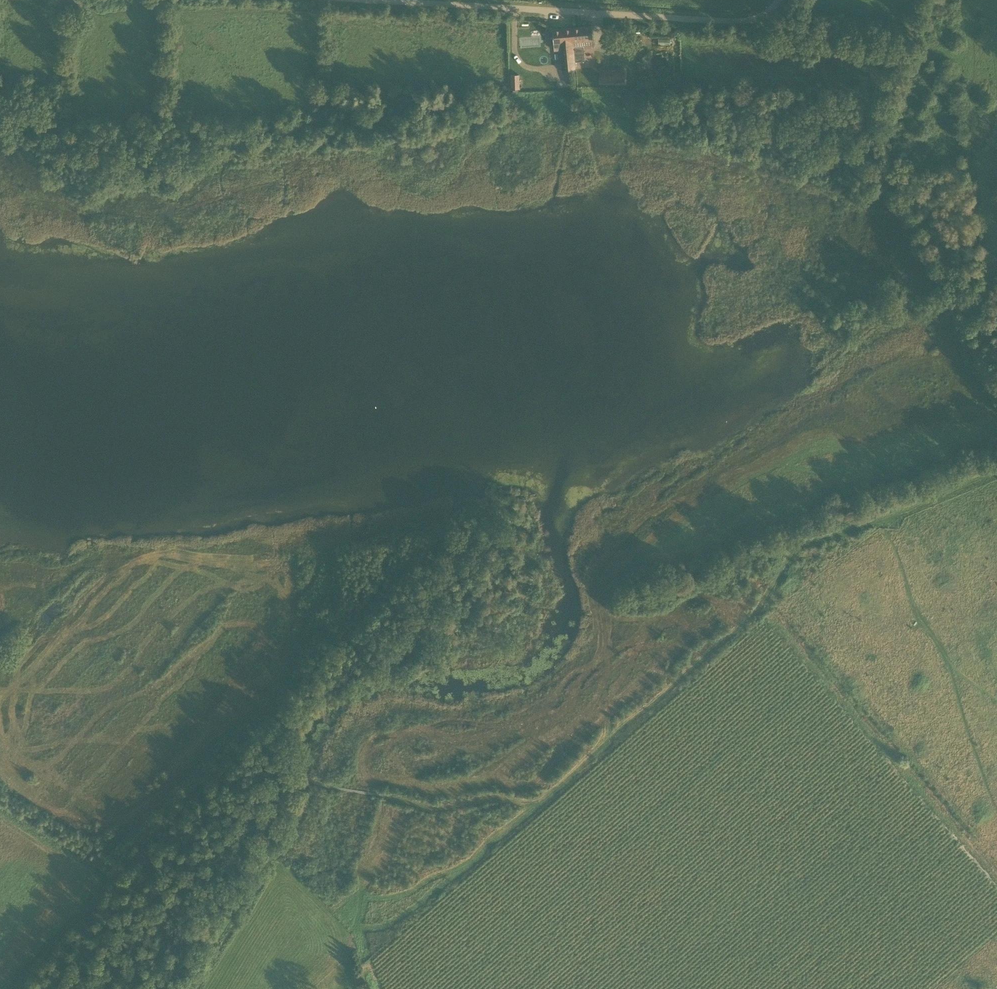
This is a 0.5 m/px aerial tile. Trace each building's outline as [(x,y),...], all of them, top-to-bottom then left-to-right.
[(576,62),(585,61),(584,47),(594,46),(592,26),(573,27),(576,62)] [(552,30),(553,37),(551,39),(552,43),(553,44),(554,50),(560,50),(561,71),(576,69),(575,62),(576,62),(573,27),(552,30)] [(609,81),(609,76),(616,76),(616,82),(624,82),(624,71),(602,70),(602,81),(609,81)] [(519,90),(519,75),(511,75),(511,90),(519,90)]
